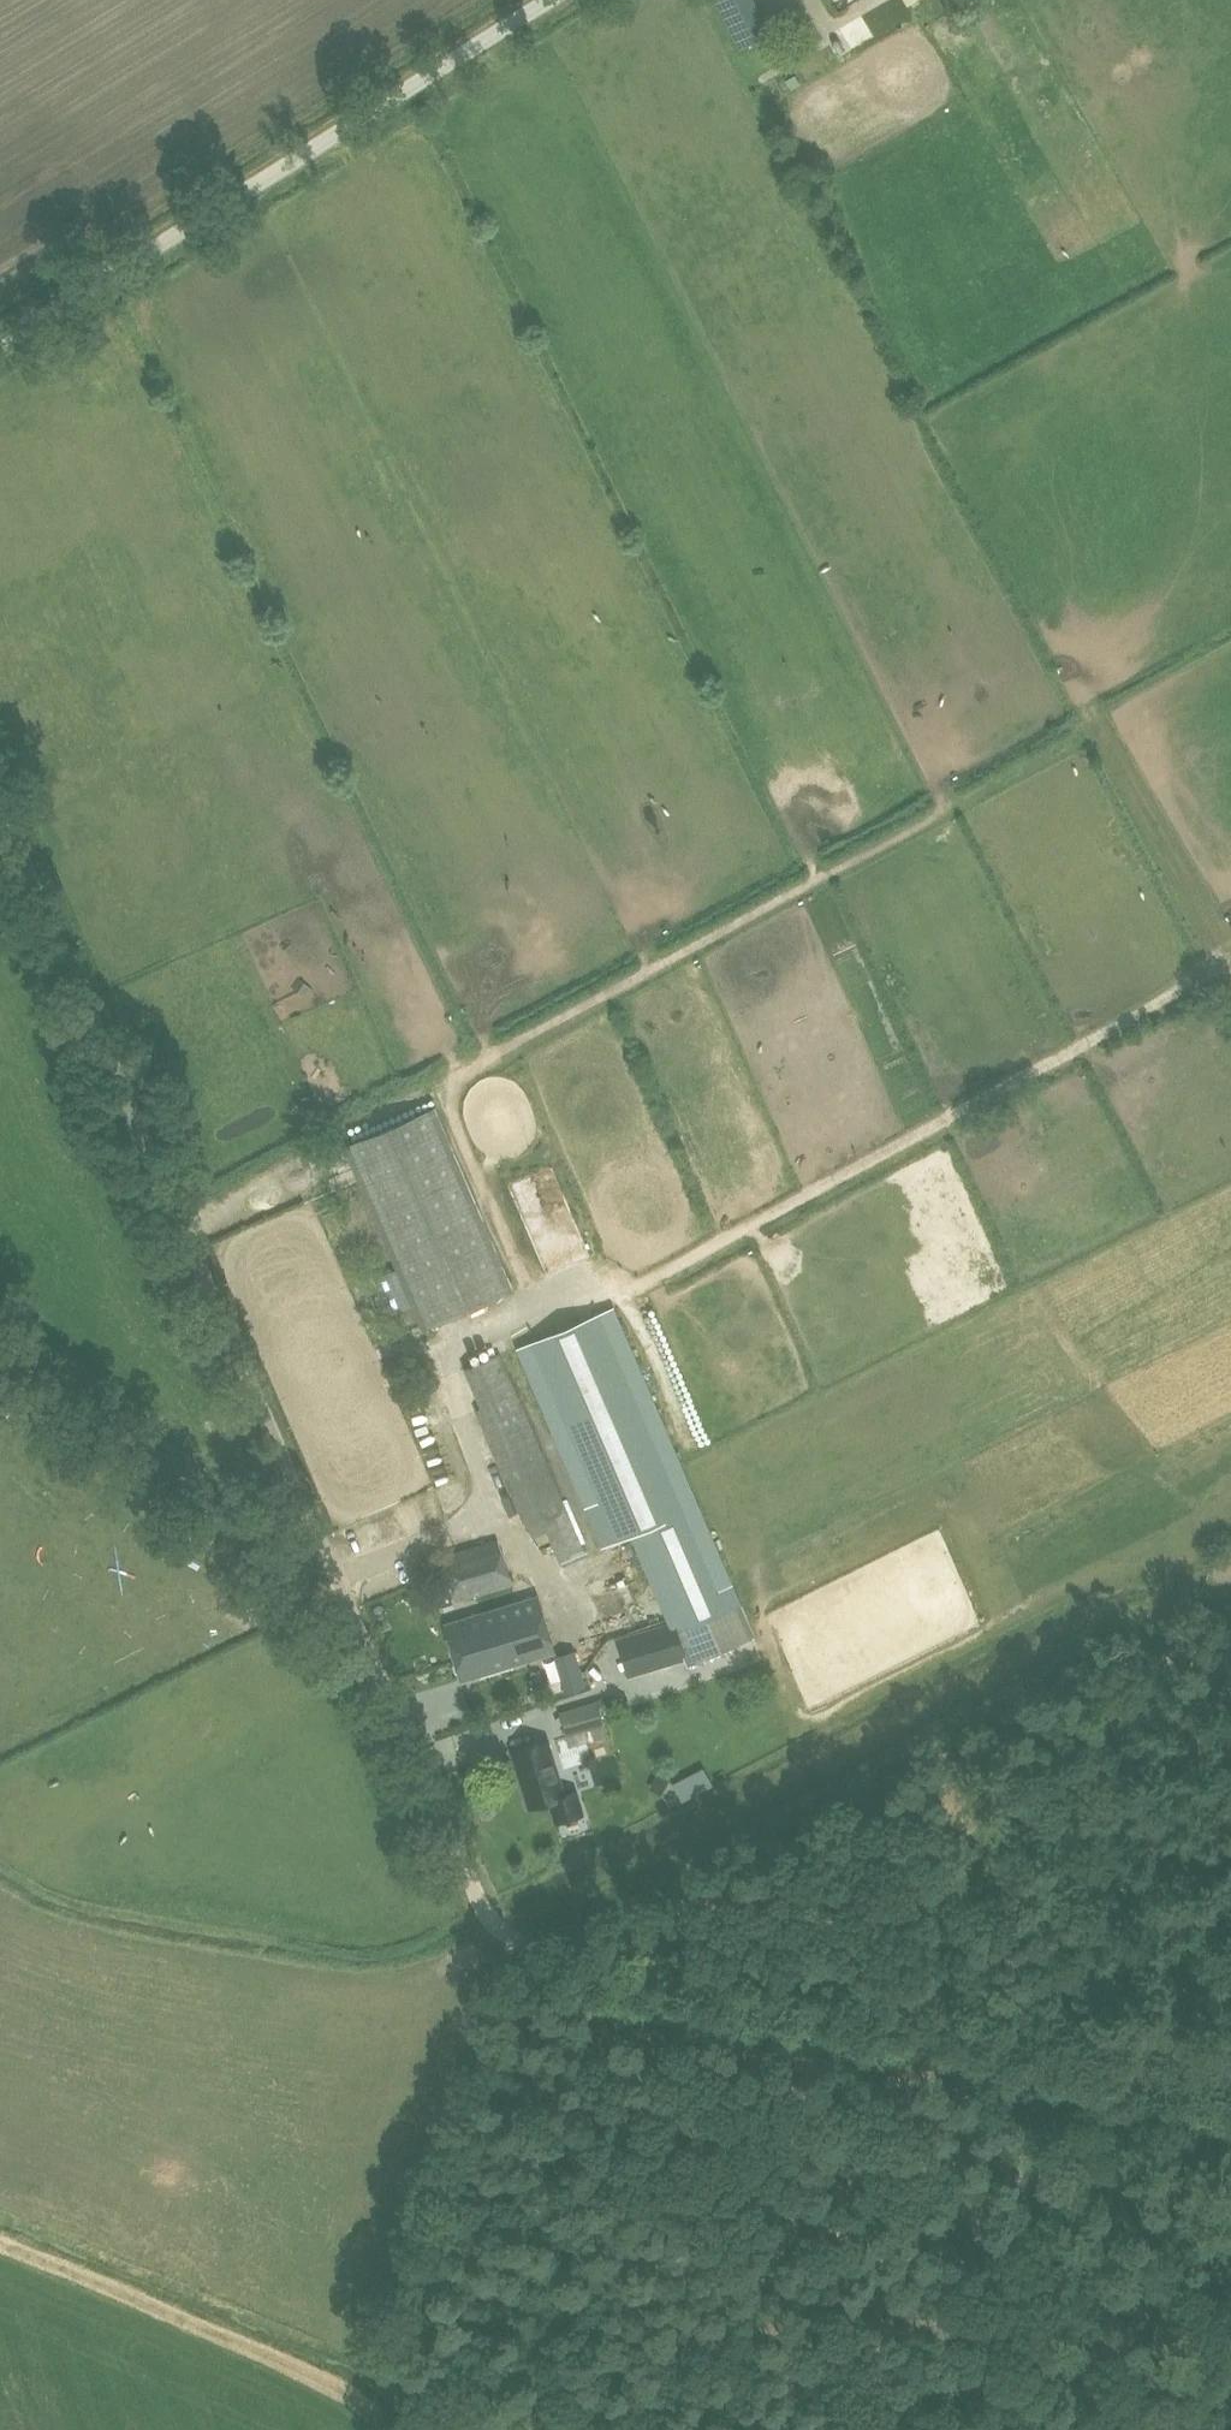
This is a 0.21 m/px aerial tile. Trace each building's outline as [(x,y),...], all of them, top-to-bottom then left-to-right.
[(724,20),(756,4),(755,0),(714,0),(724,20)] [(513,1288),(435,1107),(346,1145),(424,1327),(513,1288)] [(567,1267),(591,1257),(563,1192),(539,1203),(567,1267)] [(754,1637),(647,1387),(612,1306),(518,1348),(603,1547),(633,1535),(670,1622),(618,1637),(628,1675),(686,1659),(689,1665),(754,1637)] [(583,1550),(516,1389),(500,1352),(462,1368),(473,1394),(483,1390),(487,1401),(475,1406),(525,1524),(542,1517),(560,1560),(583,1550)] [(675,1390),(687,1383),(677,1367),(666,1374),(675,1390)] [(499,1589),(512,1585),(498,1538),(443,1555),(457,1600),(452,1601),(458,1619),(445,1623),(462,1678),(555,1650),(538,1594),(504,1605),(499,1589)] [(634,1591),(605,1601),(614,1629),(643,1620),(634,1591)] [(699,1664),(645,1677),(652,1705),(706,1692),(699,1664)] [(596,1701),(559,1713),(566,1736),(603,1725),(596,1701)] [(585,1759),(618,1755),(616,1736),(582,1740),(585,1759)] [(512,1752),(529,1807),(549,1801),(556,1822),(579,1815),(572,1792),(563,1795),(547,1742),(512,1752)] [(577,1830),(574,1844),(596,1848),(599,1835),(577,1830)]
